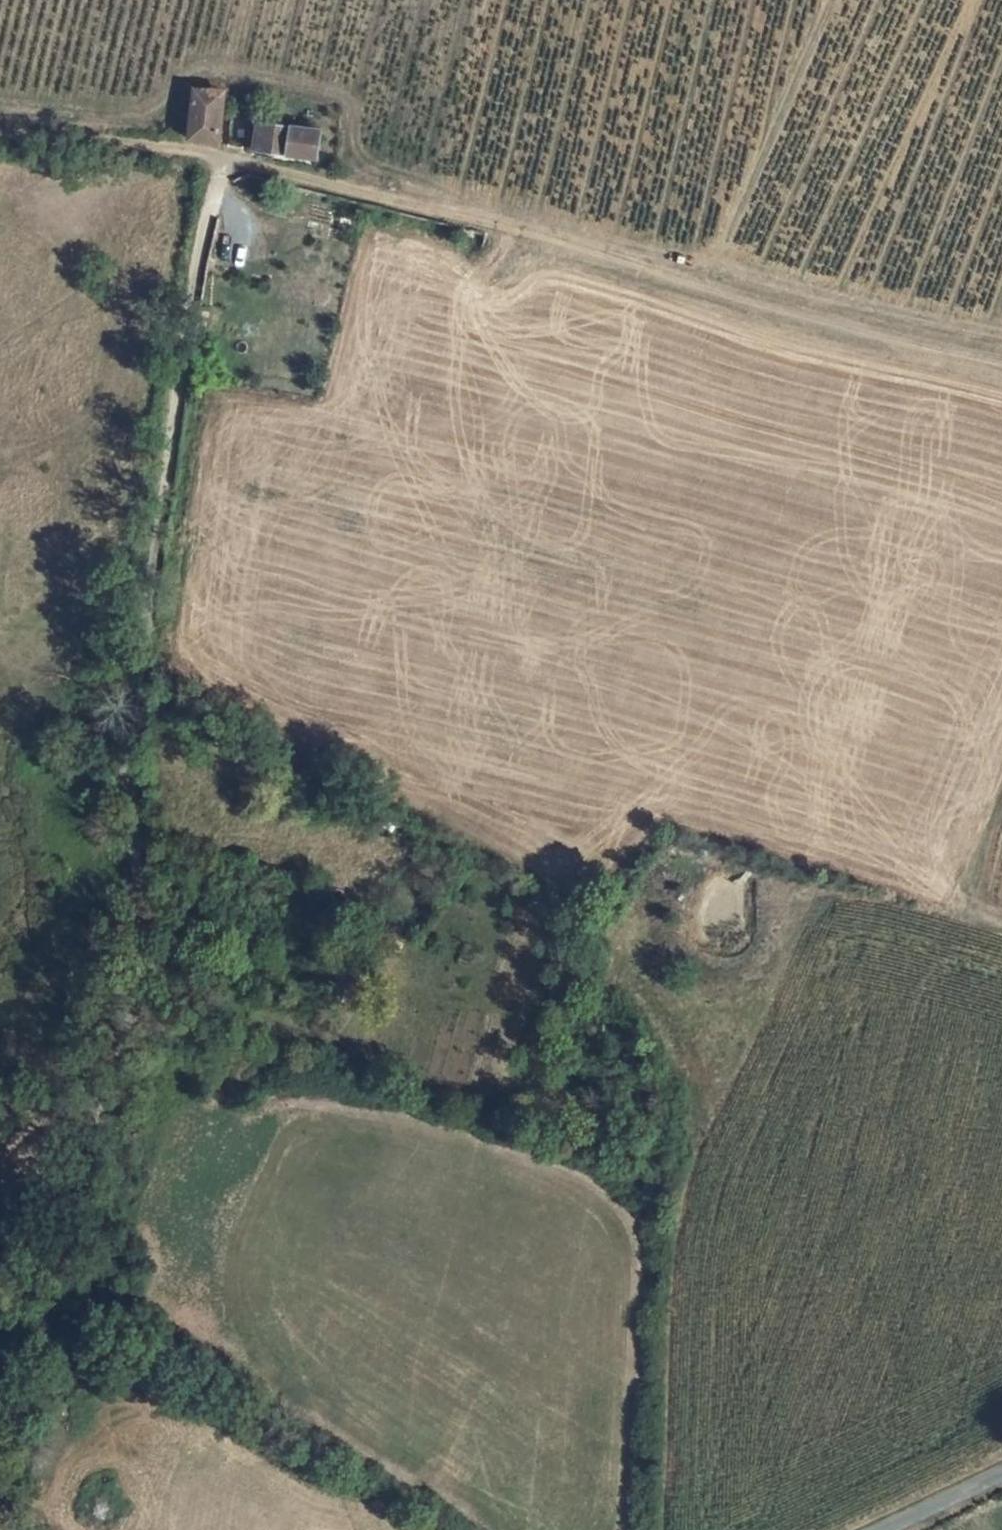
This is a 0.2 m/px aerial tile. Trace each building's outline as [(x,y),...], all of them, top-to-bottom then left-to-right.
[(225,91),(195,88),(191,139),(221,141),(225,91)] [(260,123),(253,122),(249,149),(275,152),(274,160),(317,166),(322,131),(260,123)]
